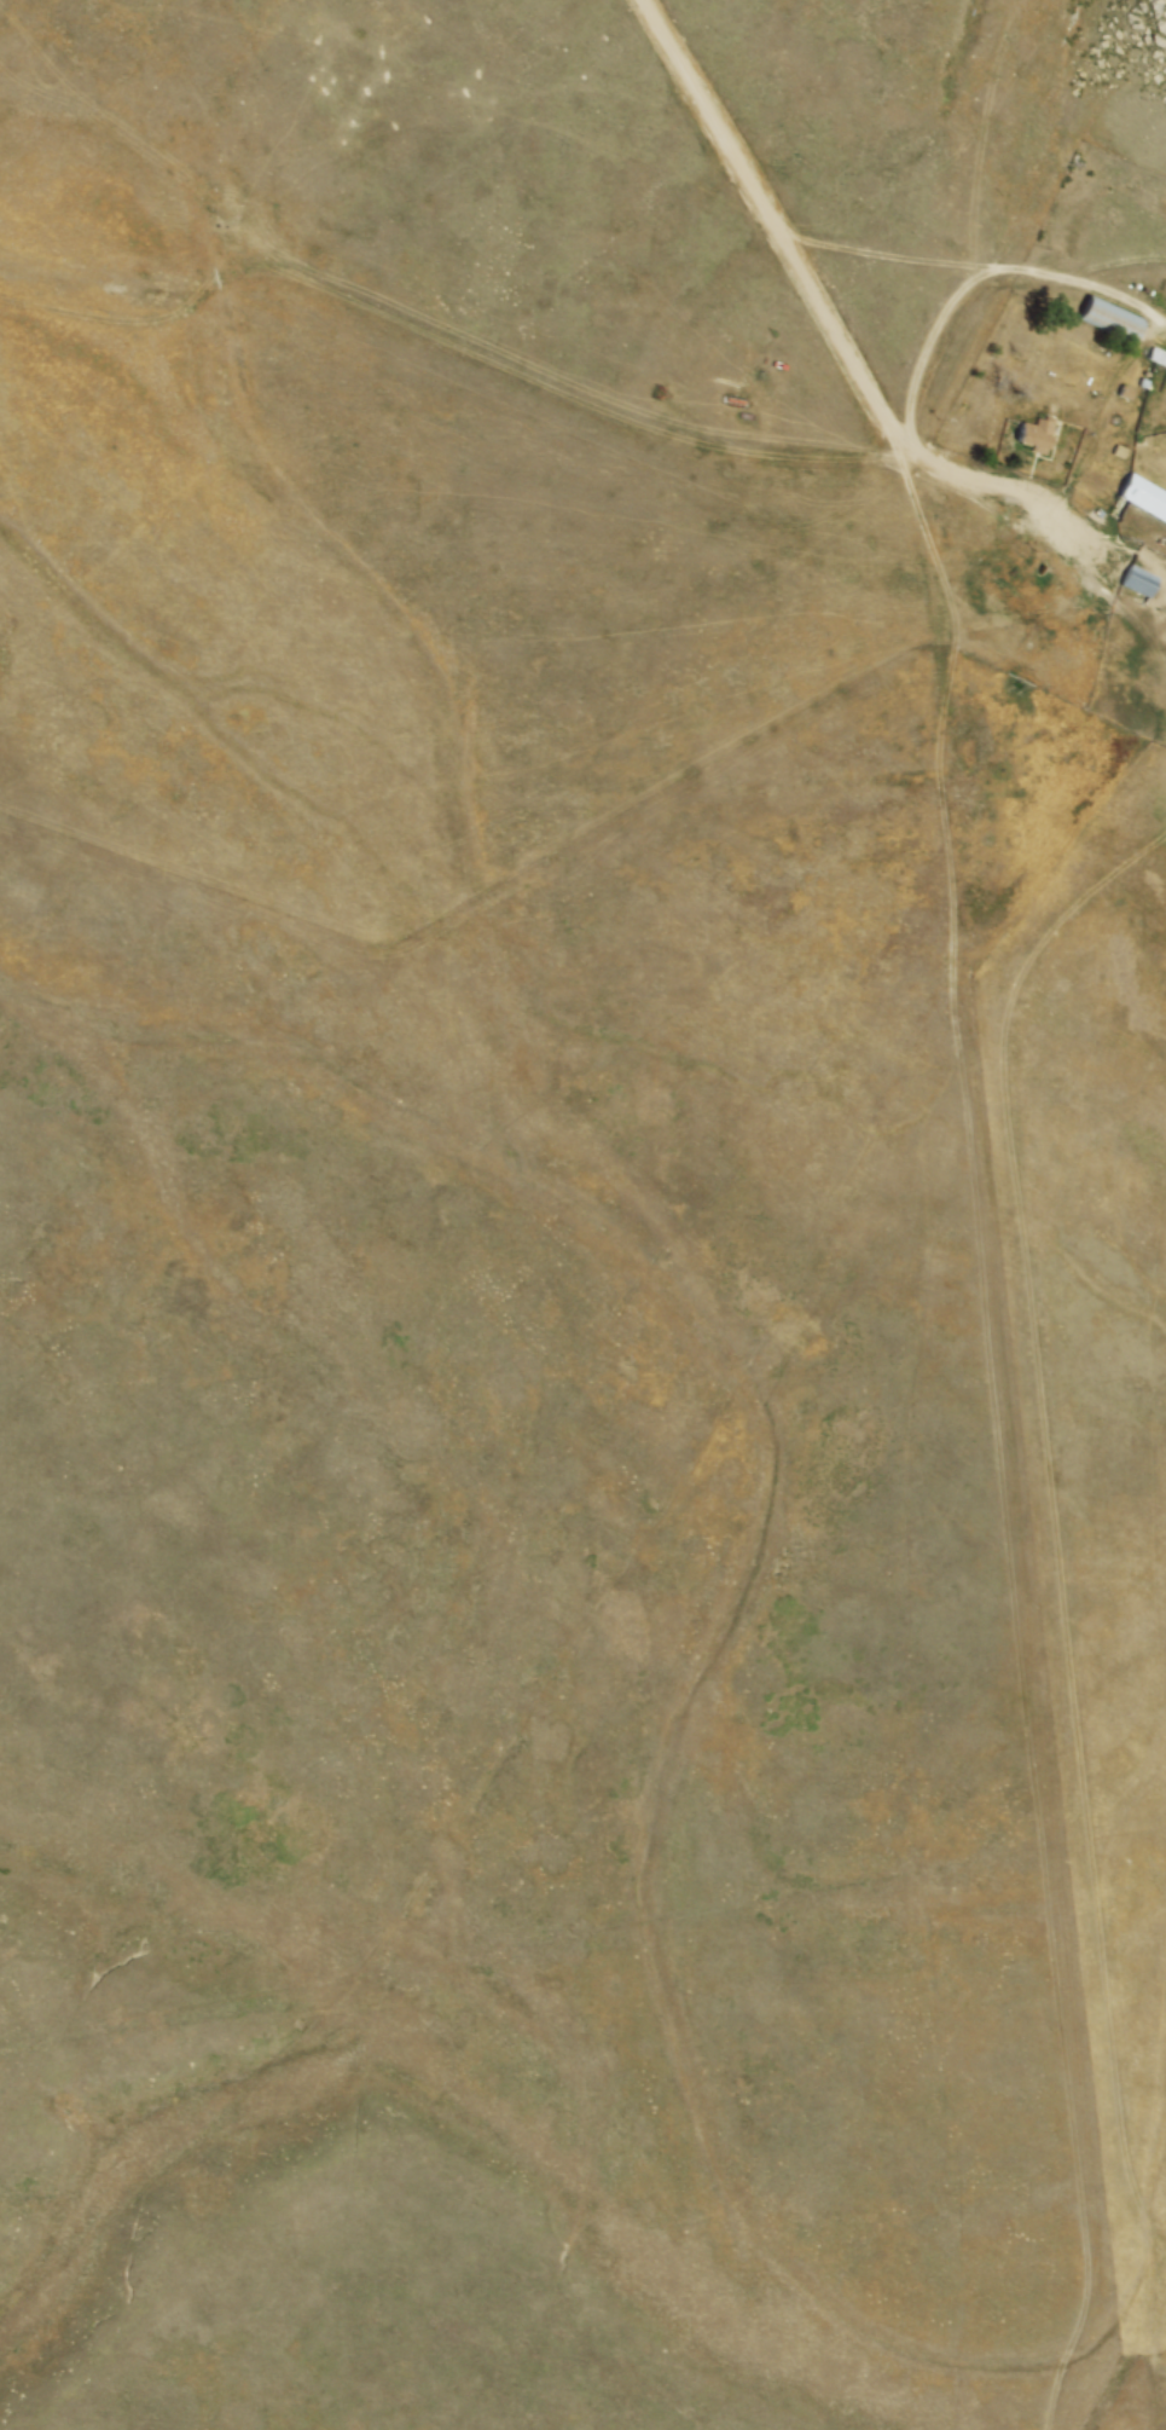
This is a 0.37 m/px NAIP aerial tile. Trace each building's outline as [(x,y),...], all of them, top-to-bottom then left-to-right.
[(1094,295),(1086,314),(1142,335),(1149,316),(1094,295)] [(1155,358),(1165,362),(1165,346),(1161,345),(1155,358)] [(1029,422),(1023,440),(1043,446),(1040,451),(1055,456),(1061,436),(1056,435),(1060,423),(1044,418),(1042,426),(1029,422)] [(1121,496),(1165,520),(1165,489),(1135,471),(1121,496)] [(1139,566),(1130,584),(1155,598),(1165,579),(1139,566)]
